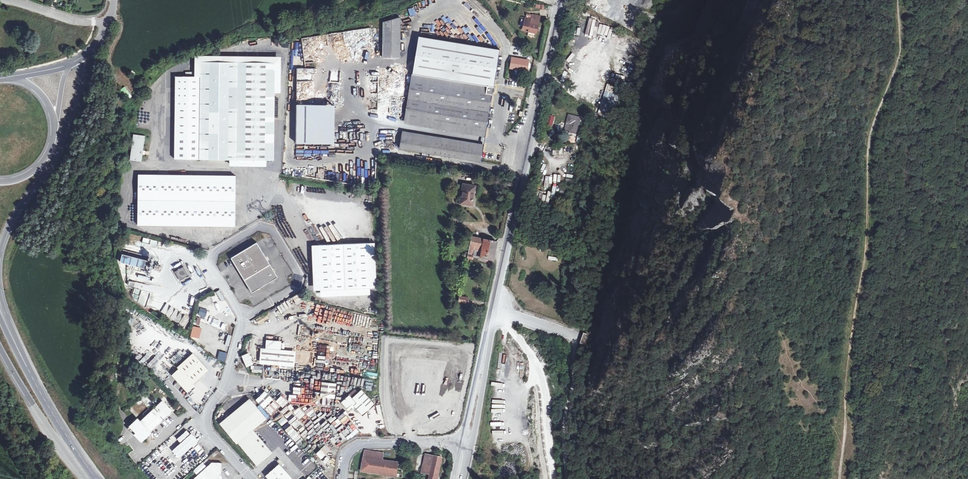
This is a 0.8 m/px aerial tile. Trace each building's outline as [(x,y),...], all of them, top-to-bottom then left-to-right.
[(525,20),(523,29),(526,30),(525,33),(533,35),(537,19),(529,17),(528,21),(525,20)] [(381,22),(382,47),(381,60),(397,59),(398,19),(381,22)] [(490,89),(497,52),(417,39),(406,101),(425,104),(422,124),(482,134),(486,113),(489,94),(490,94),(491,94),(491,93),(492,93),(492,92),(492,91),(492,90),(491,90),(491,89),(490,89)] [(382,47),(373,47),(373,60),(381,60),(382,47)] [(509,57),(507,67),(522,71),(525,61),(509,57)] [(275,65),(238,64),(200,63),(200,79),(199,109),(180,109),(174,109),(173,160),(235,161),(272,162),(275,65)] [(294,144),(322,145),(325,69),(296,69),(294,144)] [(181,78),(180,109),(199,109),(200,79),(181,78)] [(605,94),(612,95),(614,86),(607,84),(605,94)] [(125,96),(128,100),(132,96),(125,86),(119,90),(124,97),(125,96)] [(406,101),(403,120),(422,124),(425,104),(406,101)] [(548,116),(546,126),(553,127),(555,117),(548,116)] [(565,125),(563,133),(572,135),(575,120),(563,117),(561,125),(565,125)] [(482,134),(422,124),(403,120),(402,125),(481,138),(482,134)] [(401,133),(401,137),(479,150),(480,146),(401,133)] [(141,156),(142,152),(144,138),(133,136),(129,163),(140,165),(141,156)] [(479,150),(401,137),(399,150),(477,163),(479,150)] [(137,176),(136,227),(235,227),(235,177),(137,176)] [(458,205),(470,208),(474,189),(462,186),(458,205)] [(143,237),(142,243),(158,246),(159,241),(143,237)] [(468,245),(464,264),(465,264),(466,260),(469,261),(470,256),(477,258),(477,259),(490,262),(494,244),(466,238),(465,244),(468,245)] [(230,259),(243,282),(269,266),(256,244),(230,259)] [(367,247),(317,248),(318,292),(368,291),(367,247)] [(145,270),(148,258),(123,252),(120,264),(145,270)] [(250,294),(258,290),(257,288),(268,282),(269,284),(277,279),(269,266),(243,282),(250,294)] [(174,273),(179,282),(188,277),(182,268),(174,273)] [(198,319),(205,321),(209,308),(202,306),(198,319)] [(262,365),(288,368),(289,352),(264,350),(262,365)] [(219,360),(225,362),(228,353),(221,351),(219,360)] [(242,355),(246,366),(254,363),(249,352),(242,355)] [(190,353),(174,366),(176,368),(169,374),(184,391),(191,385),(189,383),(205,370),(190,353)] [(323,382),(322,390),(335,391),(336,383),(323,382)] [(272,385),(266,389),(277,402),(284,396),(278,388),(276,390),(272,385)] [(346,396),(337,403),(344,412),(348,409),(346,406),(348,404),(358,417),(372,406),(359,391),(349,399),(346,396)] [(270,414),(279,405),(265,392),(257,400),(270,414)] [(319,406),(334,408),(335,397),(320,395),(319,406)] [(247,431),(250,428),(263,417),(247,398),(218,422),(234,442),(235,441),(254,463),(266,453),(247,431)] [(137,419),(146,430),(169,410),(160,399),(137,419)] [(344,424),(350,420),(345,414),(340,418),(344,424)] [(269,451),(250,428),(247,431),(266,453),(269,451)] [(188,434),(188,433),(184,429),(174,438),(178,443),(171,449),(177,455),(187,446),(196,455),(203,449),(194,440),(193,440),(188,434)] [(326,442),(332,437),(328,431),(321,436),(326,442)] [(362,459),(381,462),(382,454),(363,452),(362,459)] [(428,477),(427,478),(436,478),(441,455),(433,453),(432,458),(428,477)] [(419,475),(428,477),(432,458),(424,457),(419,475)] [(381,462),(362,459),(360,471),(359,471),(359,472),(399,478),(400,478),(399,471),(401,471),(401,468),(396,467),(396,465),(381,462)] [(219,476),(217,474),(220,471),(220,462),(210,461),(189,478),(222,478),(221,478),(219,476)] [(262,475),(263,477),(275,466),(274,465),(262,475)] [(265,478),(286,478),(275,466),(263,477),(265,478)]
